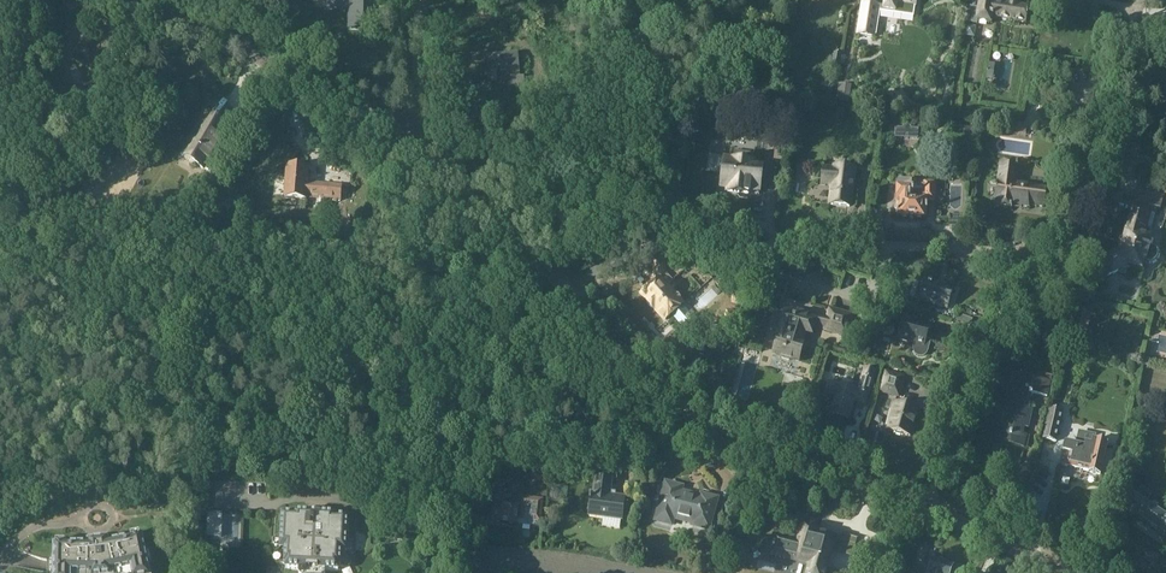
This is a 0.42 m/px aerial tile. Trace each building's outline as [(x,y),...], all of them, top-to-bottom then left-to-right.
[(325,9),(348,9),(348,29),(364,29),(364,0),(325,0),(325,9)] [(895,11),(914,14),(915,7),(917,0),(885,0),(883,9),(895,11)] [(978,8),(969,7),(966,22),(976,24),(976,21),(991,23),(992,17),(1024,22),(1027,7),(1013,4),(1013,0),(1002,0),(1001,3),(993,2),(993,0),(979,0),(978,8)] [(861,2),(856,35),(875,38),(881,5),(861,2)] [(974,38),(976,27),(965,25),(964,36),(974,38)] [(842,54),(834,53),(832,65),(840,66),(842,54)] [(507,70),(509,87),(525,86),(524,78),(520,78),(518,54),(487,58),(488,71),(507,70)] [(995,64),(988,63),(985,79),(992,80),(995,64)] [(836,101),(849,103),(850,94),(837,92),(836,101)] [(209,171),(204,181),(217,189),(229,168),(215,160),(214,163),(209,160),(229,127),(205,112),(180,156),(205,170),(205,169),(209,171)] [(111,130),(105,126),(99,135),(102,137),(105,133),(108,135),(111,130)] [(903,128),(896,128),(895,137),(918,139),(918,129),(911,129),(911,127),(903,126),(903,128)] [(1011,135),(1026,137),(1027,128),(1012,126),(1011,135)] [(990,129),(982,129),(980,144),(987,145),(990,129)] [(759,166),(758,164),(725,159),(718,161),(717,170),(723,173),(721,181),(729,183),(727,192),(740,193),(740,192),(759,195),(763,168),(759,168),(759,166)] [(1017,164),(1000,162),(993,205),(1012,208),(1012,204),(1028,206),(1028,204),(1043,206),(1045,188),(1014,183),(1017,164)] [(308,168),(287,166),(285,197),(306,199),(306,197),(340,200),(342,185),(307,182),(308,168)] [(835,170),(824,169),(822,184),(833,185),(830,205),(850,207),(855,170),(835,168),(835,170)] [(898,217),(925,218),(925,215),(927,214),(927,195),(935,196),(935,183),(924,183),(924,184),(913,184),(913,183),(897,182),(896,212),(898,212),(898,217)] [(1145,261),(1151,263),(1152,263),(1153,263),(1154,262),(1156,261),(1157,259),(1158,257),(1158,255),(1158,253),(1157,251),(1156,249),(1155,248),(1149,246),(1152,238),(1146,236),(1148,230),(1152,232),(1158,210),(1160,210),(1164,195),(1142,189),(1142,188),(1139,187),(1137,195),(1119,256),(1097,266),(1104,280),(1115,275),(1116,272),(1126,275),(1128,267),(1143,271),(1145,261)] [(348,230),(337,229),(336,236),(347,237),(348,230)] [(1065,241),(1069,245),(1075,237),(1071,234),(1065,241)] [(642,295),(648,301),(647,302),(648,304),(650,308),(653,308),(659,314),(660,312),(666,320),(671,315),(683,328),(690,329),(694,324),(694,319),(683,305),(682,306),(672,295),(674,293),(668,286),(670,285),(669,284),(672,281),(667,274),(664,276),(665,262),(656,262),(654,275),(659,276),(661,278),(654,283),(652,280),(644,287),(647,290),(642,295)] [(915,297),(920,298),(920,300),(947,307),(954,284),(943,281),(942,285),(930,281),(930,283),(925,281),(925,283),(920,281),(915,297)] [(1089,302),(1094,303),(1098,289),(1088,287),(1087,292),(1078,290),(1075,302),(1089,305),(1089,302)] [(733,293),(731,302),(739,303),(740,294),(733,293)] [(1086,337),(1092,314),(1090,314),(1091,310),(1078,307),(1077,310),(1076,310),(1072,334),(1086,337)] [(772,354),(799,363),(805,345),(804,345),(807,336),(812,337),(814,330),(815,328),(822,331),(822,332),(847,339),(854,316),(828,309),(825,320),(786,309),(781,322),(780,321),(776,334),(778,335),(772,354)] [(742,314),(725,311),(722,330),(739,334),(742,314)] [(902,319),(897,337),(915,343),(913,347),(913,350),(914,353),(916,356),(918,357),(922,357),(925,357),(927,354),(928,352),(931,342),(926,341),(930,328),(902,319)] [(825,393),(837,396),(832,413),(849,418),(853,401),(858,403),(858,404),(866,406),(866,405),(873,380),(876,371),(864,368),(862,376),(858,391),(848,389),(849,387),(841,385),(841,386),(828,383),(825,393)] [(906,376),(884,370),(878,393),(899,399),(906,376)] [(998,425),(995,441),(1024,447),(1026,435),(1022,434),(1024,427),(1029,428),(1032,412),(1028,411),(1031,395),(1032,396),(1033,394),(1047,397),(1051,382),(1014,373),(1005,409),(1008,409),(1005,422),(998,425)] [(823,392),(826,383),(819,381),(816,390),(823,392)] [(806,388),(795,385),(789,405),(800,408),(806,388)] [(912,438),(920,408),(893,401),(885,430),(912,438)] [(1063,412),(1049,409),(1042,438),(1056,441),(1063,412)] [(328,430),(326,428),(324,427),(324,424),(327,425),(328,419),(326,419),(326,417),(321,416),(321,418),(319,418),(319,424),(322,424),(322,427),(321,427),(319,427),(317,429),(315,431),(315,434),(316,436),(317,438),(320,440),(322,440),(325,439),(327,437),(328,435),(328,433),(328,430)] [(1065,443),(1060,465),(1088,471),(1088,472),(1100,475),(1107,443),(1087,439),(1087,437),(1086,433),(1084,431),(1080,430),(1077,431),(1075,434),(1072,445),(1065,443)] [(536,471),(535,482),(544,483),(544,471),(536,471)] [(476,488),(484,494),(492,485),(484,478),(476,488)] [(592,493),(589,514),(622,519),(625,498),(610,495),(612,480),(597,478),(595,494),(592,493)] [(685,486),(664,481),(653,522),(673,527),(675,521),(691,525),(690,527),(711,533),(720,499),(699,493),(699,495),(683,491),(685,486)] [(1126,506),(1124,508),(1165,535),(1165,517),(1156,511),(1158,508),(1148,501),(1152,494),(1141,487),(1139,490),(1135,497),(1133,496),(1122,488),(1114,499),(1126,506)] [(494,501),(492,516),(496,517),(495,522),(516,524),(516,519),(539,522),(542,499),(522,497),(521,508),(512,507),(513,504),(494,501)] [(347,555),(349,517),(336,517),(336,514),(294,512),(294,514),(281,513),(280,538),(279,552),(278,552),(274,555),(274,561),(277,564),(284,564),(284,565),(285,565),(285,570),(298,570),(298,572),(326,572),(326,571),(339,572),(340,568),(348,568),(352,565),(352,559),(348,555),(347,555)] [(222,513),(207,513),(207,537),(222,537),(222,513)] [(771,554),(809,565),(807,572),(825,572),(835,538),(802,528),(798,542),(777,536),(771,554)] [(54,572),(150,572),(148,563),(145,551),(142,536),(141,537),(140,533),(131,535),(131,539),(109,543),(108,539),(88,541),(89,545),(65,545),(65,541),(56,541),(56,545),(54,545),(54,560),(54,572)] [(929,546),(922,544),(917,559),(923,561),(929,546)] [(953,565),(933,558),(928,572),(950,572),(953,565)]
